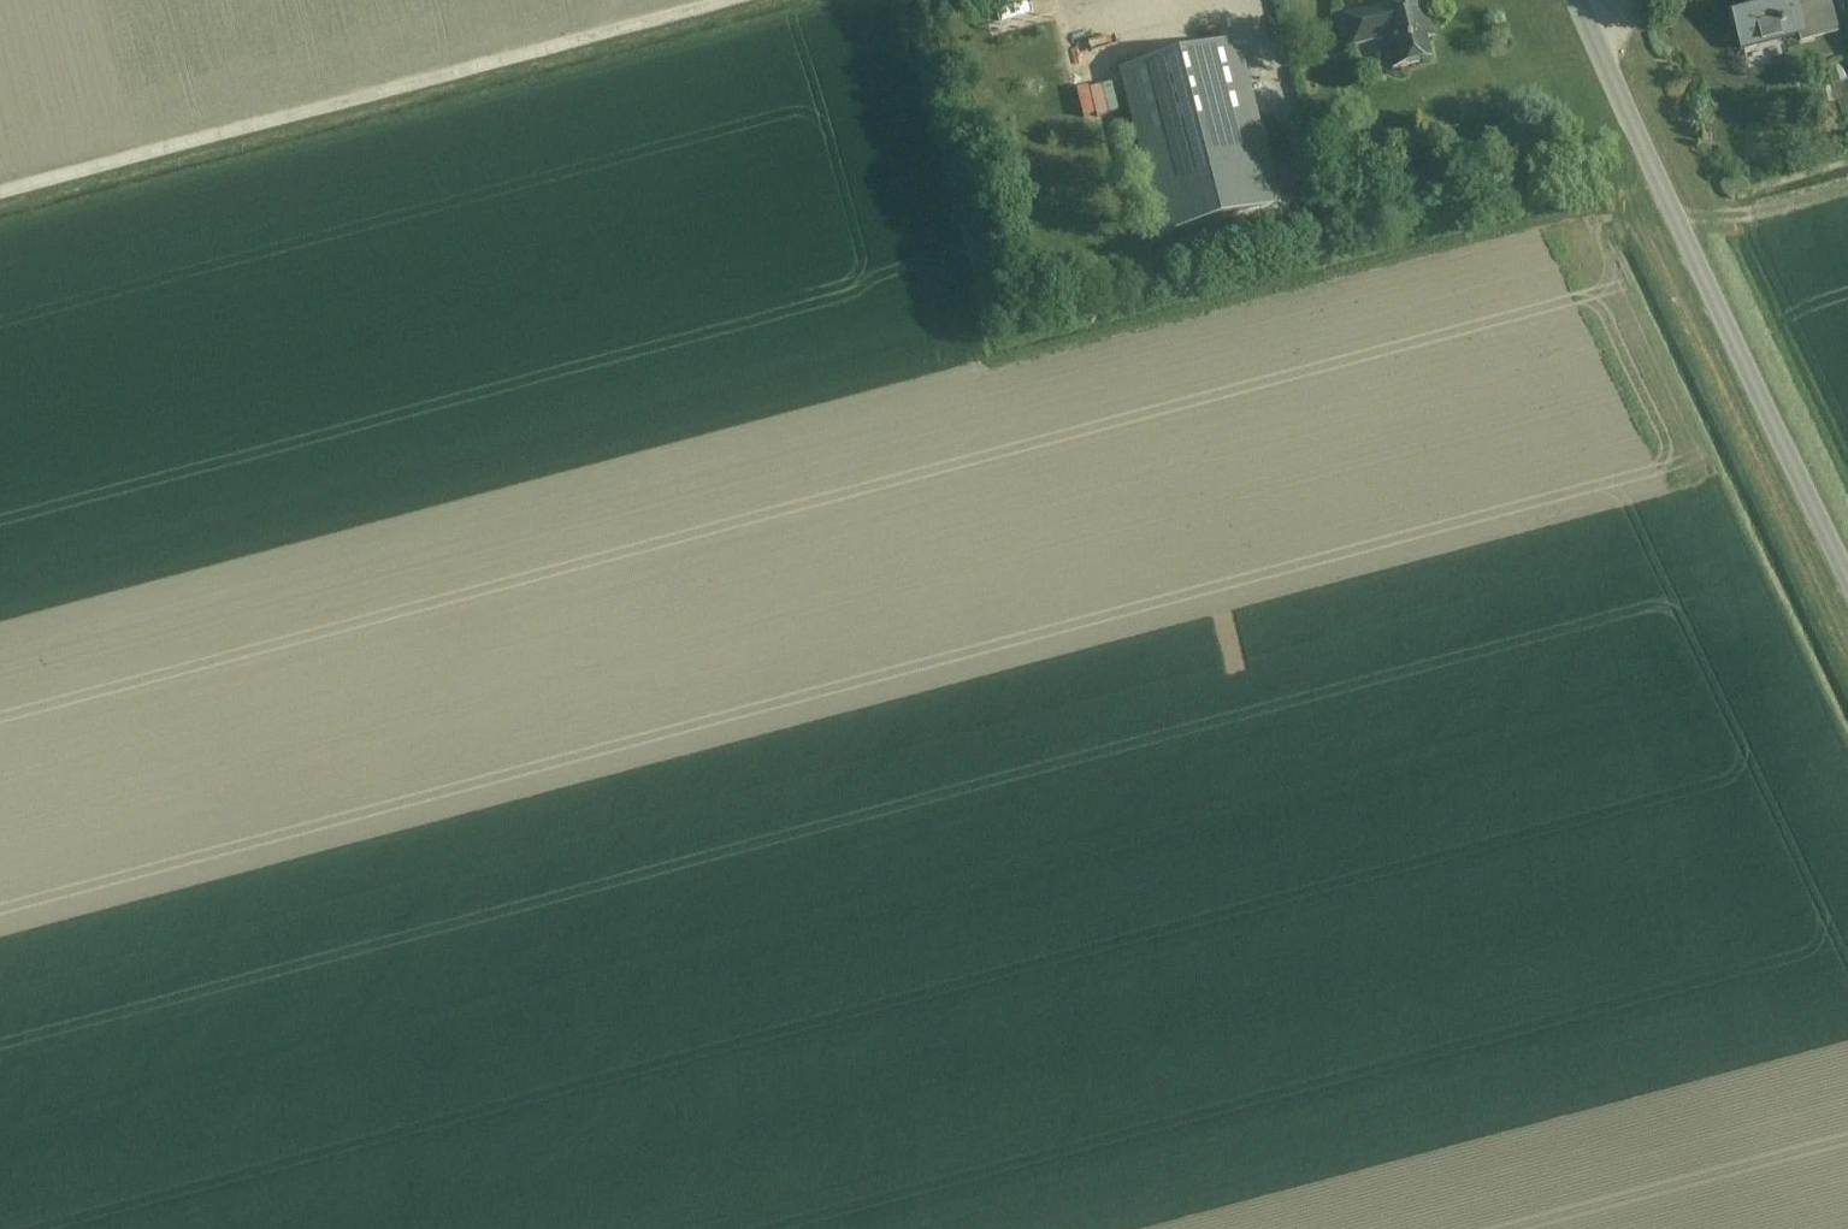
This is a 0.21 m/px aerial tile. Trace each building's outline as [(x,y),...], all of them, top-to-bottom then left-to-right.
[(1398,2),(1379,7),(1380,12),(1346,21),(1353,47),(1386,38),(1394,68),(1432,58),(1426,39),(1435,36),(1425,0),(1399,7),(1398,2)] [(1734,10),(1744,49),(1801,34),(1802,40),(1837,31),(1828,0),(1823,0),(1795,7),(1793,0),(1773,0),(1734,10)] [(1279,209),(1237,45),(1124,74),(1167,241),(1279,209)] [(1824,84),(1824,111),(1847,111),(1847,84),(1824,84)]
